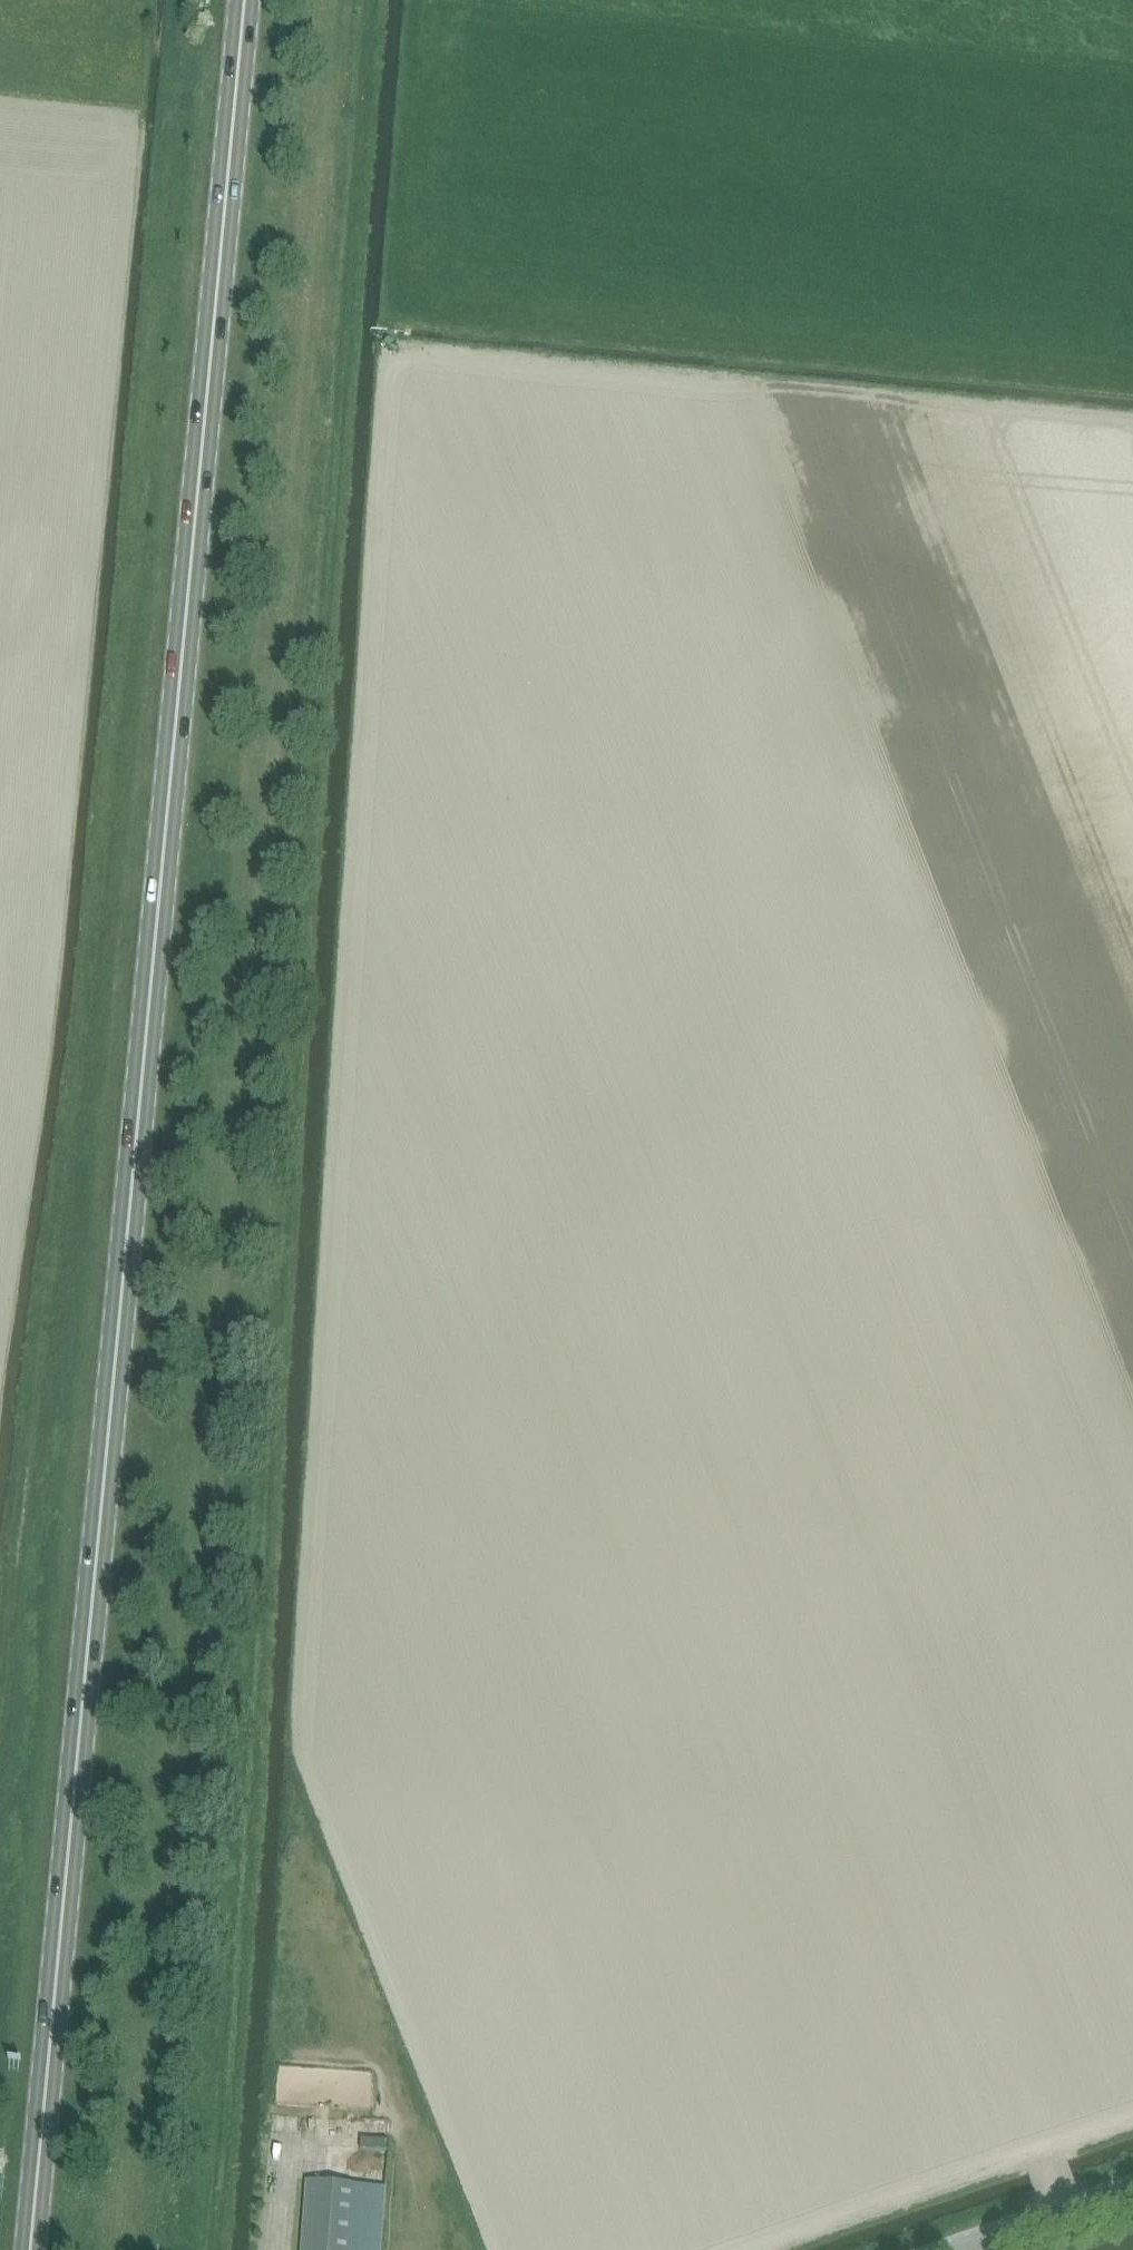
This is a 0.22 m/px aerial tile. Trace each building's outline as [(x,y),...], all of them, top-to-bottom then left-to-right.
[(385,2188),(307,2182),(302,2249),(381,2249),(385,2188)]
